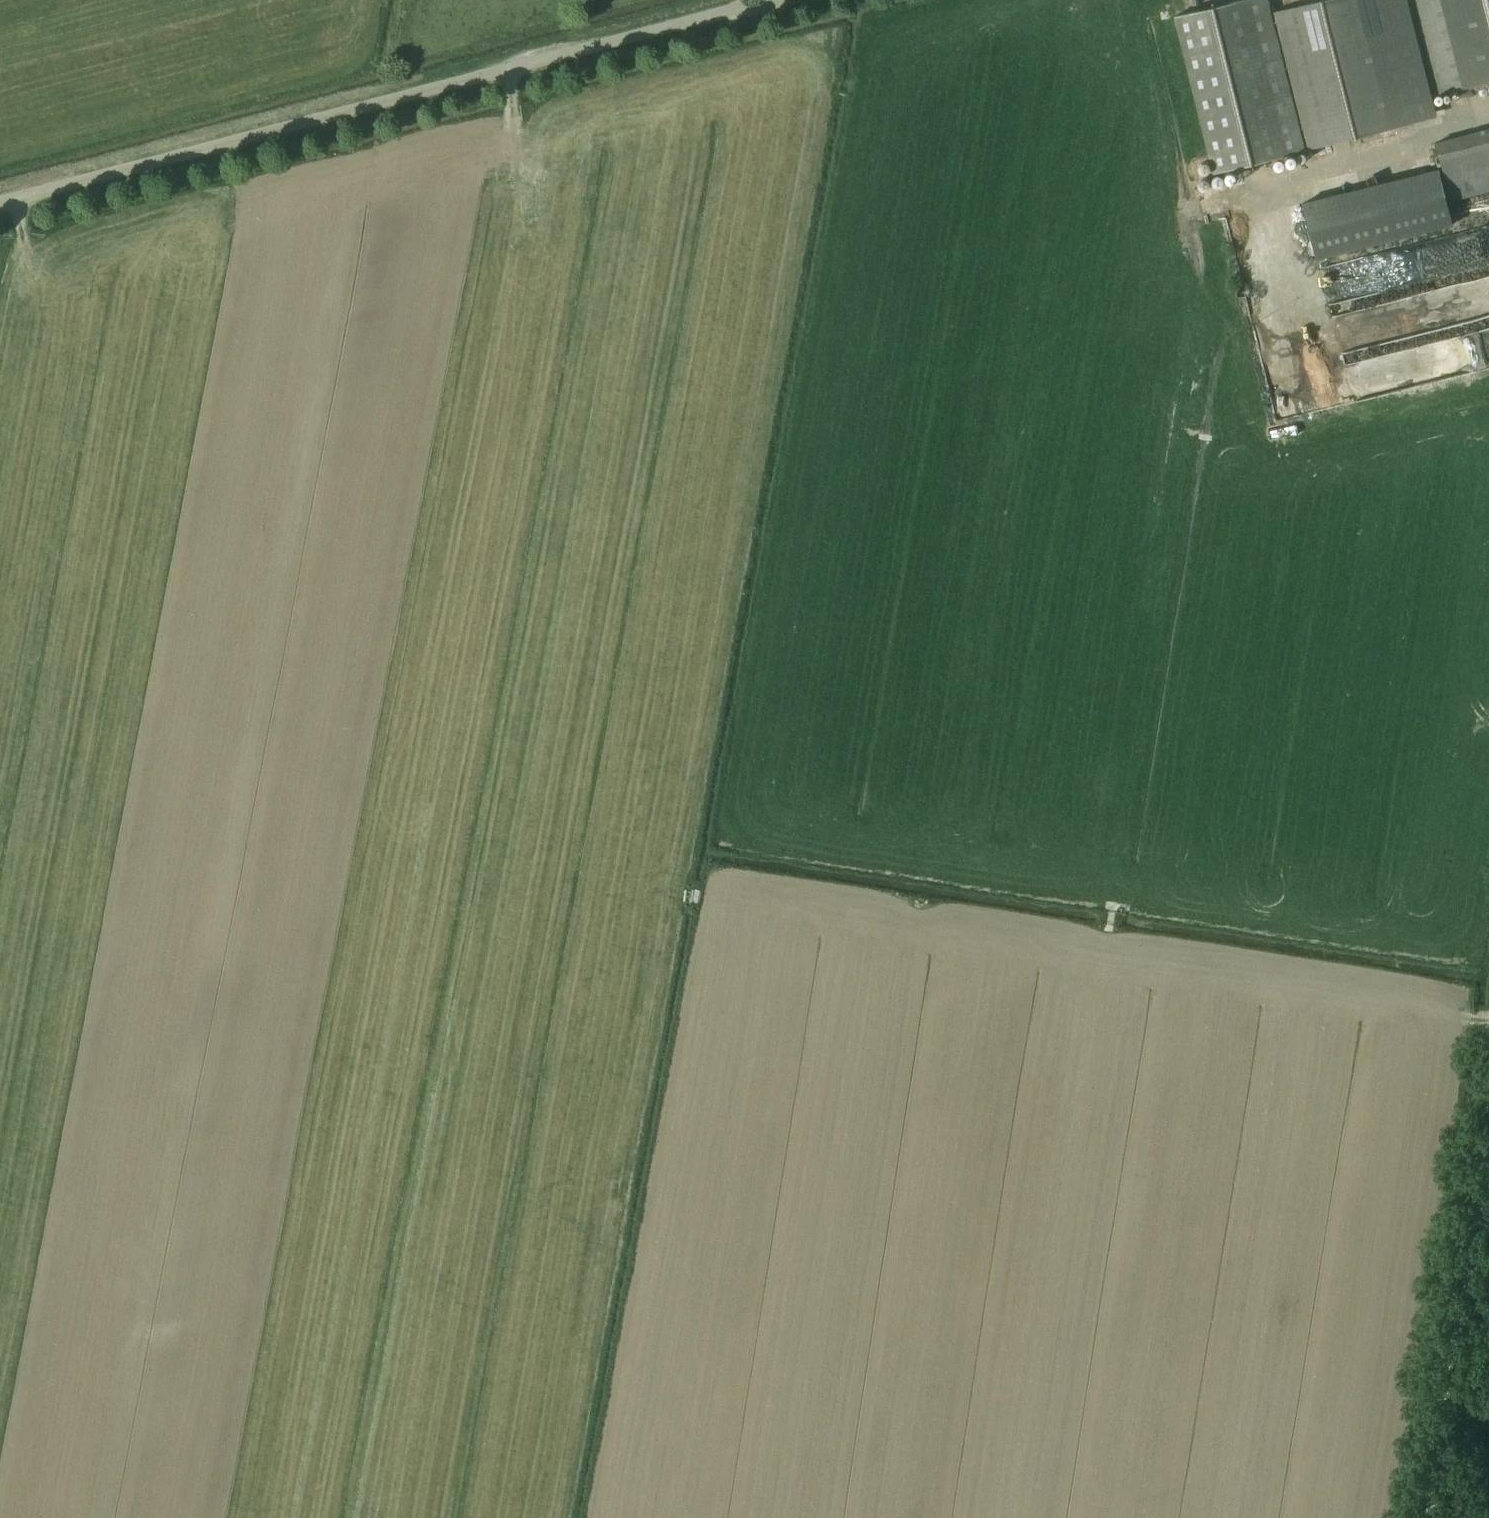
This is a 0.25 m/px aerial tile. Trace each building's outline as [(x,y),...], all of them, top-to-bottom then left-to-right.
[(1177,16),(1215,171),(1291,152),(1253,0),(1240,0),(1177,16)] [(1272,12),(1306,149),(1388,128),(1430,118),(1401,0),(1320,0),(1272,12)] [(1434,97),(1488,82),(1488,0),(1409,0),(1434,97)] [(1437,141),(1452,201),(1488,191),(1488,127),(1437,141)] [(1453,226),(1440,168),(1302,198),(1315,257),(1453,226)] [(1452,336),(1459,365),(1488,358),(1488,327),(1452,336)]
